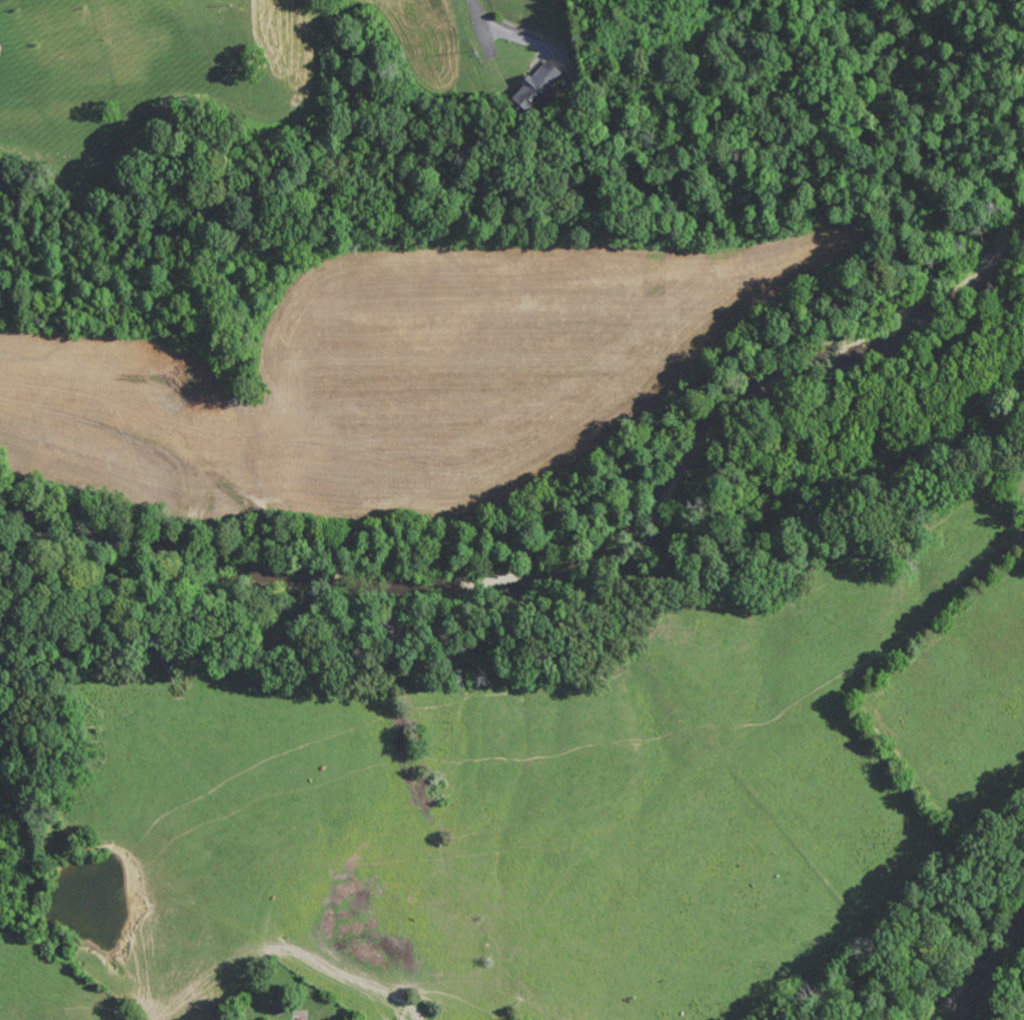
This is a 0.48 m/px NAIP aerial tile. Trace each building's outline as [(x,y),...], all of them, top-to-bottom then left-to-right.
[(565,75),(546,59),(512,99),(530,115),(565,75)]
